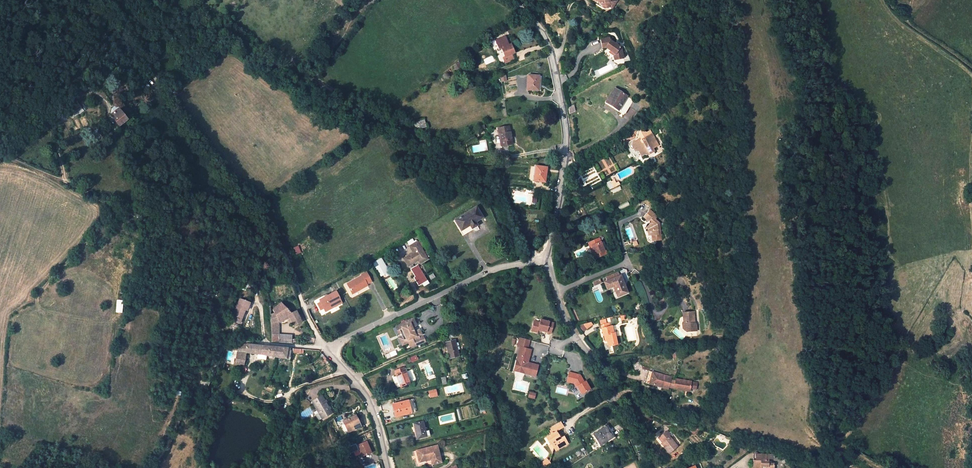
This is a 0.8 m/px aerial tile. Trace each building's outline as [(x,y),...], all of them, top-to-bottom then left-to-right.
[(607,5),(610,7),(613,2),(610,0),(590,0),(595,3),(596,1),(600,4),(601,8),(603,9),(605,9),(606,7),(607,5)] [(508,45),(504,37),(496,41),(499,50),(501,49),(505,57),(503,58),(505,63),(514,59),(511,54),(514,53),(510,44),(508,45)] [(624,58),(622,47),(620,48),(617,46),(616,47),(614,45),(614,44),(610,41),(609,38),(600,40),(602,48),(606,47),(607,48),(616,55),(617,59),(624,58)] [(616,55),(607,48),(606,49),(614,56),(615,60),(617,59),(616,55)] [(539,75),(528,75),(527,90),(536,90),(536,81),(539,81),(539,75)] [(626,96),(614,89),(607,101),(613,104),(612,106),(618,109),(626,96)] [(629,106),(638,111),(641,106),(626,96),(618,109),(624,113),(629,106)] [(71,117),(82,109),(78,103),(67,111),(71,117)] [(128,120),(119,109),(111,115),(120,126),(128,120)] [(497,129),(499,136),(500,136),(502,146),(512,144),(509,127),(497,129)] [(627,144),(630,149),(638,150),(641,156),(645,154),(648,155),(654,151),(653,148),(658,145),(650,130),(646,132),(638,130),(635,138),(628,142),(627,144)] [(533,181),(543,182),(544,173),(546,173),(547,167),(535,166),(533,181)] [(616,179),(606,184),(611,194),(621,189),(616,179)] [(461,230),(469,225),(472,228),(476,225),(474,222),(481,217),(476,207),(456,219),(460,225),(458,226),(461,230)] [(656,236),(657,241),(662,240),(660,223),(656,219),(658,217),(650,210),(644,217),(648,221),(650,221),(651,220),(653,221),(653,224),(650,224),(648,227),(650,228),(651,231),(649,231),(650,234),(652,236),(654,236),(656,236)] [(462,235),(472,229),(472,228),(469,225),(461,230),(458,226),(460,225),(456,219),(454,221),(462,235)] [(591,241),(596,253),(594,254),(596,258),(608,254),(606,249),(605,249),(601,237),(591,241)] [(409,246),(413,252),(404,258),(408,266),(411,264),(417,260),(419,263),(427,259),(417,242),(409,246)] [(380,260),(376,263),(381,272),(385,270),(380,260)] [(416,264),(412,266),(411,264),(408,266),(414,276),(413,277),(417,285),(426,281),(416,264)] [(611,280),(611,279),(622,275),(619,269),(607,274),(609,280),(611,280)] [(361,275),(361,276),(346,284),(351,292),(359,288),(359,289),(360,289),(367,285),(366,284),(371,281),(366,272),(361,275)] [(622,275),(611,279),(611,280),(609,280),(604,282),(607,289),(614,286),(618,296),(628,292),(622,275)] [(337,290),(318,298),(320,302),(317,303),(321,313),(343,304),(337,290)] [(240,299),(232,317),(240,320),(245,309),(247,310),(249,303),(240,299)] [(270,315),(270,323),(278,322),(278,321),(289,315),(294,325),(301,321),(296,310),(290,313),(281,302),(273,310),(274,313),(270,315)] [(684,329),(688,332),(698,331),(697,325),(696,325),(695,313),(684,313),(685,322),(684,323),(684,329)] [(404,341),(406,341),(407,343),(410,349),(421,344),(417,335),(419,335),(416,329),(413,331),(411,327),(414,325),(412,321),(410,321),(409,319),(404,322),(405,323),(403,323),(403,322),(399,324),(400,325),(395,327),(398,333),(400,332),(404,341)] [(532,321),(529,331),(535,333),(536,330),(548,333),(551,323),(538,320),(537,322),(532,321)] [(590,320),(580,327),(584,332),(593,324),(590,320)] [(608,339),(609,346),(618,344),(615,333),(614,333),(612,325),(610,326),(608,326),(608,323),(600,325),(601,328),(602,328),(603,328),(604,331),(603,331),(604,335),(605,335),(605,337),(608,339)] [(425,342),(419,328),(416,329),(419,335),(417,335),(421,344),(425,342)] [(403,345),(407,343),(406,341),(404,341),(400,332),(398,333),(396,334),(398,338),(399,337),(403,345)] [(292,335),(279,334),(278,341),(278,342),(291,343),(292,335)] [(529,341),(519,338),(517,347),(518,347),(527,349),(529,341)] [(458,356),(454,340),(445,342),(447,351),(449,358),(458,356)] [(245,360),(246,352),(247,344),(239,345),(236,358),(245,360)] [(246,352),(285,358),(284,360),(290,361),(291,348),(286,348),(247,344),(246,352)] [(526,361),(529,350),(527,349),(518,347),(512,370),(530,375),(531,373),(534,374),(536,365),(525,362),(525,360),(526,361)] [(403,368),(394,371),(400,387),(409,383),(403,368)] [(668,388),(674,389),(675,381),(670,380),(671,377),(649,371),(646,383),(668,389),(668,388)] [(575,388),(579,395),(587,391),(582,383),(581,384),(578,378),(567,375),(564,383),(571,385),(574,388),(575,388)] [(675,379),(675,381),(674,389),(683,391),(684,388),(690,389),(696,390),(697,384),(691,383),(691,382),(675,379)] [(437,396),(435,389),(428,391),(430,398),(437,396)] [(329,409),(325,402),(323,399),(322,397),(312,402),(322,419),(331,414),(329,409)] [(411,399),(392,404),(394,415),(405,412),(405,414),(414,412),(411,399)] [(290,411),(279,406),(276,412),(287,417),(290,411)] [(352,428),(359,424),(355,415),(343,421),(343,423),(340,424),(344,434),(352,430),(352,428)] [(413,424),(415,431),(416,431),(418,438),(430,436),(428,430),(424,431),(422,421),(413,424)] [(559,447),(562,446),(563,447),(567,445),(562,438),(559,440),(555,433),(562,429),(558,422),(546,429),(549,434),(548,434),(548,435),(548,436),(549,437),(545,439),(549,446),(551,445),(553,449),(557,447),(559,447)] [(605,427),(611,438),(607,441),(608,442),(615,437),(607,425),(605,427)] [(694,434),(699,429),(696,425),(690,430),(694,434)] [(607,441),(611,438),(605,427),(593,435),(600,445),(607,441)] [(664,447),(669,453),(677,446),(670,437),(672,435),(668,430),(659,436),(662,441),(666,445),(664,447)] [(365,441),(357,445),(359,449),(362,456),(370,452),(365,441)] [(355,446),(355,444),(347,447),(349,453),(357,450),(355,446)] [(416,450),(419,461),(431,458),(432,462),(432,464),(441,461),(437,444),(416,450)] [(553,449),(551,445),(549,446),(548,447),(552,454),(563,447),(562,446),(559,447),(557,447),(553,449)] [(754,458),(752,458),(752,467),(757,467),(773,467),(773,463),(767,463),(767,454),(754,454),(754,458)]
